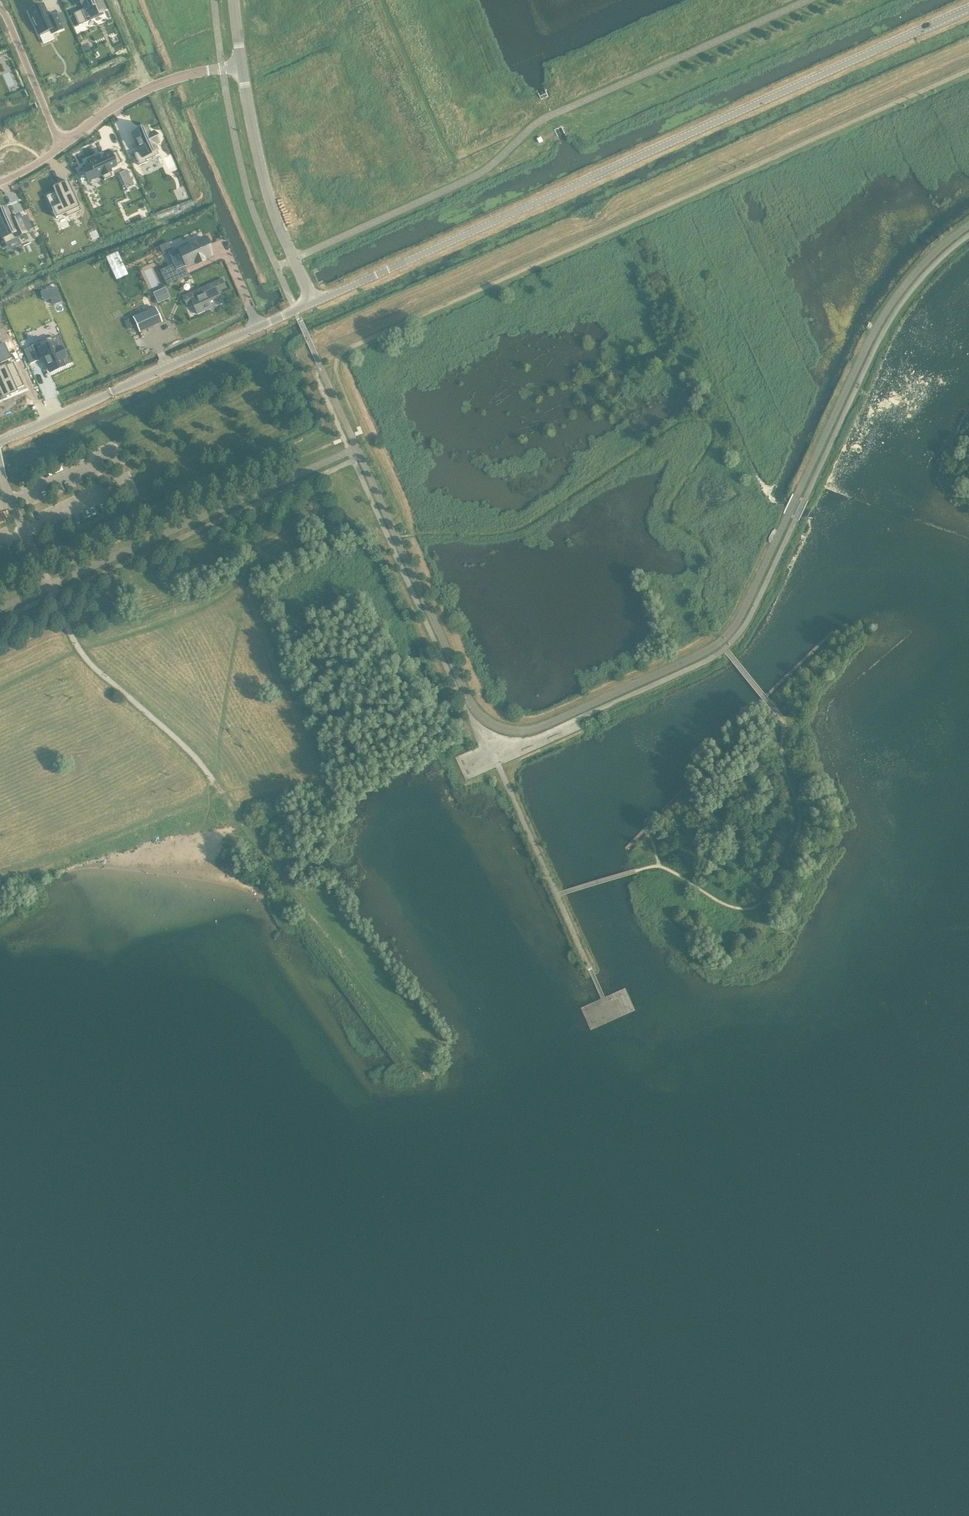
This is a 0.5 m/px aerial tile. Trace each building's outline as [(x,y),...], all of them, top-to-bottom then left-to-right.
[(81,5),(82,4),(84,9),(88,8),(91,16),(102,11),(97,0),(79,0),(81,5)] [(33,9),(29,12),(32,19),(31,19),(35,27),(36,27),(40,36),(51,31),(52,33),(62,29),(60,25),(56,15),(48,19),(46,13),(42,5),(39,7),(33,9)] [(81,10),(74,13),(79,26),(86,22),(81,10)] [(146,128),(133,134),(136,140),(135,141),(138,147),(139,147),(140,150),(134,153),(139,165),(147,162),(146,160),(158,155),(154,145),(157,143),(153,133),(149,134),(146,128)] [(92,165),(84,169),(89,180),(102,174),(104,180),(112,176),(109,169),(121,163),(116,151),(110,154),(109,154),(103,157),(103,155),(95,159),(95,160),(91,162),(92,165)] [(127,170),(117,175),(123,189),(133,185),(127,170)] [(56,192),(46,196),(56,218),(58,217),(57,217),(65,213),(67,217),(79,212),(77,208),(79,207),(67,180),(65,181),(65,182),(53,187),(56,192)] [(5,244),(6,244),(18,238),(19,238),(17,235),(25,232),(19,218),(11,222),(9,216),(5,208),(2,210),(0,210),(0,233),(5,244)] [(170,264),(159,269),(166,285),(188,275),(185,267),(195,262),(196,264),(204,260),(214,255),(209,244),(205,236),(202,238),(177,248),(176,246),(169,249),(174,259),(169,262),(170,264)] [(187,305),(193,303),(198,315),(222,304),(217,292),(226,288),(222,279),(183,296),(187,305)] [(62,301),(56,287),(48,290),(48,289),(40,292),(44,301),(50,299),(53,305),(62,301)] [(163,289),(152,294),(156,303),(167,298),(163,289)] [(152,309),(133,317),(139,332),(161,322),(155,308),(152,309)] [(51,337),(31,346),(38,361),(44,359),(46,365),(47,365),(50,372),(64,366),(61,359),(64,357),(60,347),(56,349),(51,337)] [(11,358),(4,342),(0,344),(0,363),(11,358)] [(1,393),(3,397),(15,392),(15,393),(17,392),(16,389),(24,386),(13,362),(0,368),(0,393),(1,393)] [(11,411),(30,404),(28,398),(9,405),(11,411)]
